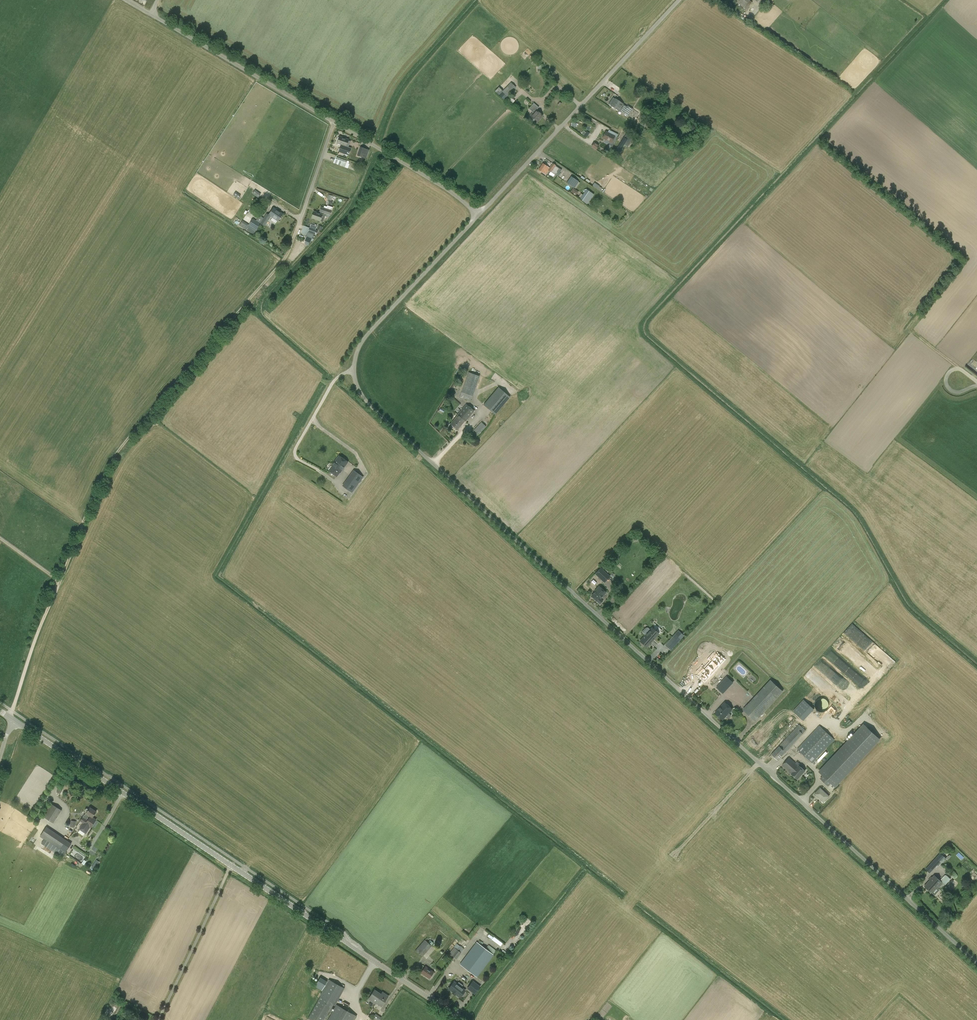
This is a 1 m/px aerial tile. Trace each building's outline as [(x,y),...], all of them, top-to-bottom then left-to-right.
[(735,1),(744,8),(747,10),(752,2),(750,0),(733,0),(735,1)] [(499,87),(496,90),(497,92),(496,93),(503,100),(506,96),(507,97),(509,95),(516,87),(511,82),(503,91),(499,87)] [(613,98),(608,104),(611,106),(619,111),(619,110),(628,116),(632,109),(627,106),(627,107),(623,104),(620,102),(617,100),(615,99),(613,98)] [(542,116),(536,110),(539,107),(534,103),(529,109),(533,112),(530,115),(533,118),(532,120),(535,122),(537,121),(537,122),(542,116)] [(611,143),(614,136),(606,132),(602,138),(611,143)] [(627,147),(631,141),(633,138),(626,134),(624,137),(616,150),(619,152),(624,145),(627,147)] [(341,145),(339,152),(348,155),(351,148),(346,146),(349,140),(339,137),(337,143),(341,145)] [(366,159),(369,150),(360,147),(357,156),(366,159)] [(333,163),(347,168),(350,161),(336,156),(333,163)] [(545,175),(548,171),(556,176),(558,173),(557,172),(559,169),(555,166),(553,164),(550,169),(543,164),(541,167),(538,170),(545,175)] [(568,183),(575,188),(579,181),(573,177),(568,183)] [(321,212),(320,213),(314,211),(312,218),(320,221),(323,222),(325,216),(329,218),(333,207),(327,205),(326,208),(321,206),(319,211),(321,212)] [(260,223),(265,226),(266,225),(271,216),(272,218),(277,221),(278,221),(283,214),(274,208),(271,211),(269,215),(266,213),(263,218),(260,223)] [(253,218),(249,224),(248,226),(241,222),(239,225),(253,235),(260,223),(256,220),(253,218)] [(305,239),(305,240),(310,242),(311,240),(313,241),(313,239),(312,238),(313,234),(316,235),(318,230),(310,227),(305,239)] [(479,376),(468,372),(460,397),(470,401),(472,396),(473,396),(475,388),(479,376)] [(499,388),(484,405),(495,414),(510,397),(499,388)] [(474,412),(466,405),(458,414),(458,415),(451,424),(457,429),(465,421),(466,421),(474,412)] [(474,430),(479,434),(486,426),(481,422),(474,430)] [(332,465),(328,471),(336,476),(340,471),(341,471),(347,462),(338,456),(332,465)] [(352,473),(342,486),(350,492),(360,478),(352,473)] [(604,582),(609,576),(600,568),(595,574),(604,582)] [(595,591),(591,596),(596,601),(597,601),(600,604),(603,600),(600,598),(606,592),(599,586),(595,591)] [(653,640),(659,633),(652,627),(640,641),(646,647),(649,644),(653,640)] [(673,636),(665,645),(671,650),(679,642),(673,636)] [(858,665),(861,667),(864,661),(857,654),(855,653),(851,649),(849,648),(842,642),(839,645),(834,642),(840,648),(839,648),(854,663),(858,665)] [(866,681),(829,651),(825,656),(862,686),(866,681)] [(711,661),(708,665),(714,670),(723,660),(717,654),(714,657),(712,655),(709,659),(711,661)] [(820,661),(816,666),(844,688),(848,683),(820,661)] [(701,672),(698,675),(705,681),(714,670),(708,665),(704,669),(702,667),(699,670),(701,672)] [(821,684),(823,685),(826,680),(809,671),(806,678),(820,685),(821,684)] [(734,682),(727,676),(717,687),(723,693),(734,682)] [(783,691),(771,679),(754,698),(743,709),(755,721),(783,691)] [(827,705),(827,703),(827,702),(826,701),(826,700),(824,699),(823,699),(821,698),(820,698),(818,699),(817,699),(816,700),(816,701),(815,702),(814,703),(814,705),(815,707),(815,708),(816,709),(817,710),(818,711),(819,711),(820,712),(821,712),(823,711),(824,711),(825,710),(826,709),(827,708),(827,706),(827,705)] [(804,720),(814,709),(804,699),(793,710),(804,720)] [(723,720),(726,716),(728,718),(729,718),(731,716),(731,715),(729,713),(732,709),(725,702),(715,713),(723,720)] [(778,760),(788,749),(806,730),(799,724),(771,754),(772,755),(774,757),(778,760)] [(813,763),(826,749),(835,739),(819,725),(797,749),(813,763)] [(831,783),(835,786),(842,779),(879,739),(864,725),(820,772),(823,775),(820,779),(828,786),(831,783)] [(791,773),(798,779),(805,771),(803,769),(799,765),(789,757),(782,765),(783,766),(792,773),(791,773)] [(823,803),(829,796),(820,788),(814,795),(816,796),(819,799),(823,803)] [(62,810),(51,803),(43,816),(53,823),(62,810)] [(87,813),(86,813),(85,815),(84,814),(80,821),(83,823),(79,829),(86,834),(90,828),(91,828),(97,819),(93,817),(97,811),(90,807),(89,809),(87,808),(86,808),(84,810),(85,811),(87,813)] [(47,827),(40,836),(65,853),(72,843),(47,827)] [(940,853),(925,869),(930,873),(940,861),(942,863),(946,858),(940,853)] [(939,888),(943,883),(945,885),(951,879),(947,875),(941,881),(934,875),(925,886),(931,892),(937,886),(939,888)] [(423,956),(432,946),(425,939),(415,951),(423,956)] [(494,955),(477,942),(460,964),(477,977),(494,955)] [(461,953),(464,949),(460,945),(457,950),(454,948),(450,953),(457,959),(461,953)] [(426,966),(421,973),(429,979),(434,972),(426,966)] [(321,996),(335,1003),(344,988),(330,980),(321,996)] [(473,981),(467,988),(475,994),(480,986),(473,981)] [(465,990),(461,987),(463,985),(459,982),(457,984),(454,982),(448,988),(453,992),(452,992),(455,995),(455,994),(460,997),(465,990)] [(388,996),(382,992),(381,994),(374,990),(368,999),(376,1004),(376,1003),(381,1006),(388,996)] [(329,1019),(353,1019),(356,1016),(338,1005),(329,1019)]
